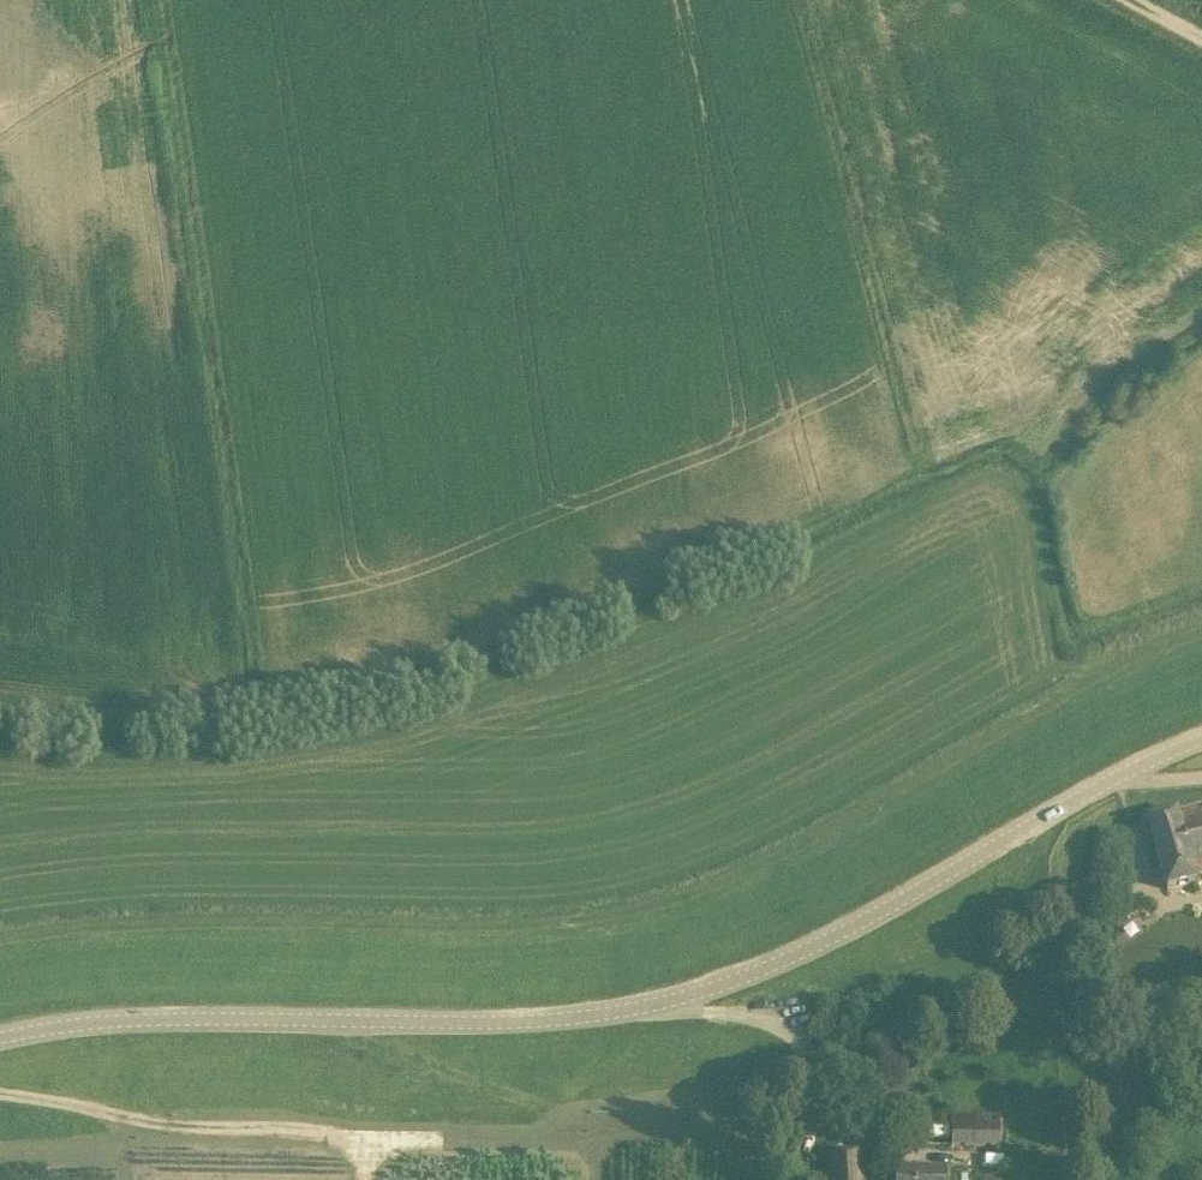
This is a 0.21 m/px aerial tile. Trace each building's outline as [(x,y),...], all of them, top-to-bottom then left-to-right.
[(1201,878),(1201,808),(1176,816),(1175,812),(1146,820),(1165,891),(1194,883),(1193,881),(1201,878)] [(952,1116),(951,1148),(999,1148),(1000,1117),(952,1116)] [(823,1179),(869,1179),(868,1153),(823,1154),(823,1179)] [(896,1179),(945,1179),(945,1169),(896,1169),(896,1179)]
